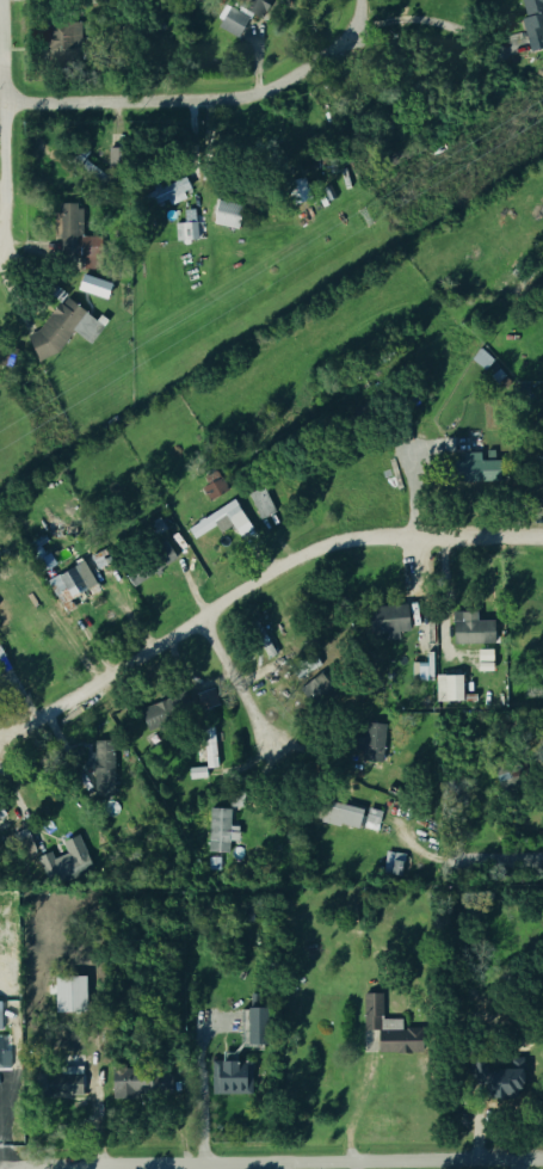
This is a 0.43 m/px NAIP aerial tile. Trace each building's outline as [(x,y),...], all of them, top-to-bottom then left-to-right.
[(542,49),(542,31),(539,19),(542,18),(542,0),(513,0),(505,2),(510,23),(520,21),(527,53),(542,49)] [(230,7),(249,18),(237,38),(218,27),(230,7)] [(78,25),(48,25),(47,58),(77,59),(78,25)] [(311,199),(294,205),(286,184),(304,178),(311,199)] [(190,197),(185,180),(147,191),(151,207),(166,203),(190,197)] [(335,197),(329,201),(322,190),(329,186),(335,197)] [(243,205),(239,229),(214,223),(220,201),(243,205)] [(82,268),(79,205),(56,206),(59,269),(82,268)] [(183,225),(174,225),(175,244),(195,243),(193,211),(182,212),(183,225)] [(113,284),(107,300),(79,290),(84,275),(113,284)] [(69,333),(90,347),(104,326),(60,297),(25,350),(47,365),(69,333)] [(493,361),(485,370),(471,358),(481,349),(493,361)] [(479,454),(453,454),(454,484),(497,484),(496,462),(479,462),(479,454)] [(216,472),(199,481),(209,501),(227,492),(216,472)] [(258,521),(274,515),(264,489),(248,495),(258,521)] [(199,522),(200,523),(187,531),(192,540),(213,527),(218,535),(230,527),(237,538),(250,530),(233,502),(199,522)] [(128,585),(175,565),(165,543),(119,564),(128,585)] [(45,581),(62,615),(78,608),(73,597),(94,586),(82,563),(45,581)] [(367,636),(407,635),(406,608),(366,609),(367,636)] [(475,614),(450,614),(451,646),(493,645),(493,622),(475,623),(475,614)] [(6,682),(13,679),(0,650),(0,669),(6,682)] [(460,677),(434,677),(435,704),(461,703),(460,677)] [(197,695),(214,688),(220,705),(203,712),(197,695)] [(192,712),(184,692),(123,720),(132,740),(192,712)] [(382,763),(362,761),(366,722),(387,726),(382,763)] [(217,767),(208,768),(203,730),(214,728),(217,767)] [(190,769),(206,767),(208,777),(191,780),(190,769)] [(365,823),(369,808),(382,811),(378,826),(365,823)] [(229,851),(210,851),(211,810),(230,810),(229,851)] [(44,862),(50,882),(88,870),(78,835),(60,840),(65,856),(44,862)] [(221,870),(209,870),(209,857),(221,857),(221,870)] [(56,1014),(56,978),(87,978),(87,1014),(56,1014)] [(364,1056),(421,1054),(420,1030),(400,1030),(400,1021),(382,1021),(381,995),(362,996),(364,1056)] [(243,1010),(244,1049),(262,1048),(261,1010),(243,1010)] [(8,1072),(8,1053),(1,1053),(1,1039),(0,1039),(0,1072),(8,1072)] [(251,1096),(250,1063),(210,1064),(211,1097),(251,1096)] [(490,1099),(521,1098),(520,1063),(473,1065),(474,1091),(490,1090),(490,1099)] [(81,1068),(61,1069),(61,1077),(41,1078),(41,1098),(81,1098),(81,1068)] [(111,1109),(136,1108),(135,1100),(172,1099),(171,1077),(145,1078),(145,1069),(109,1070),(111,1109)]
